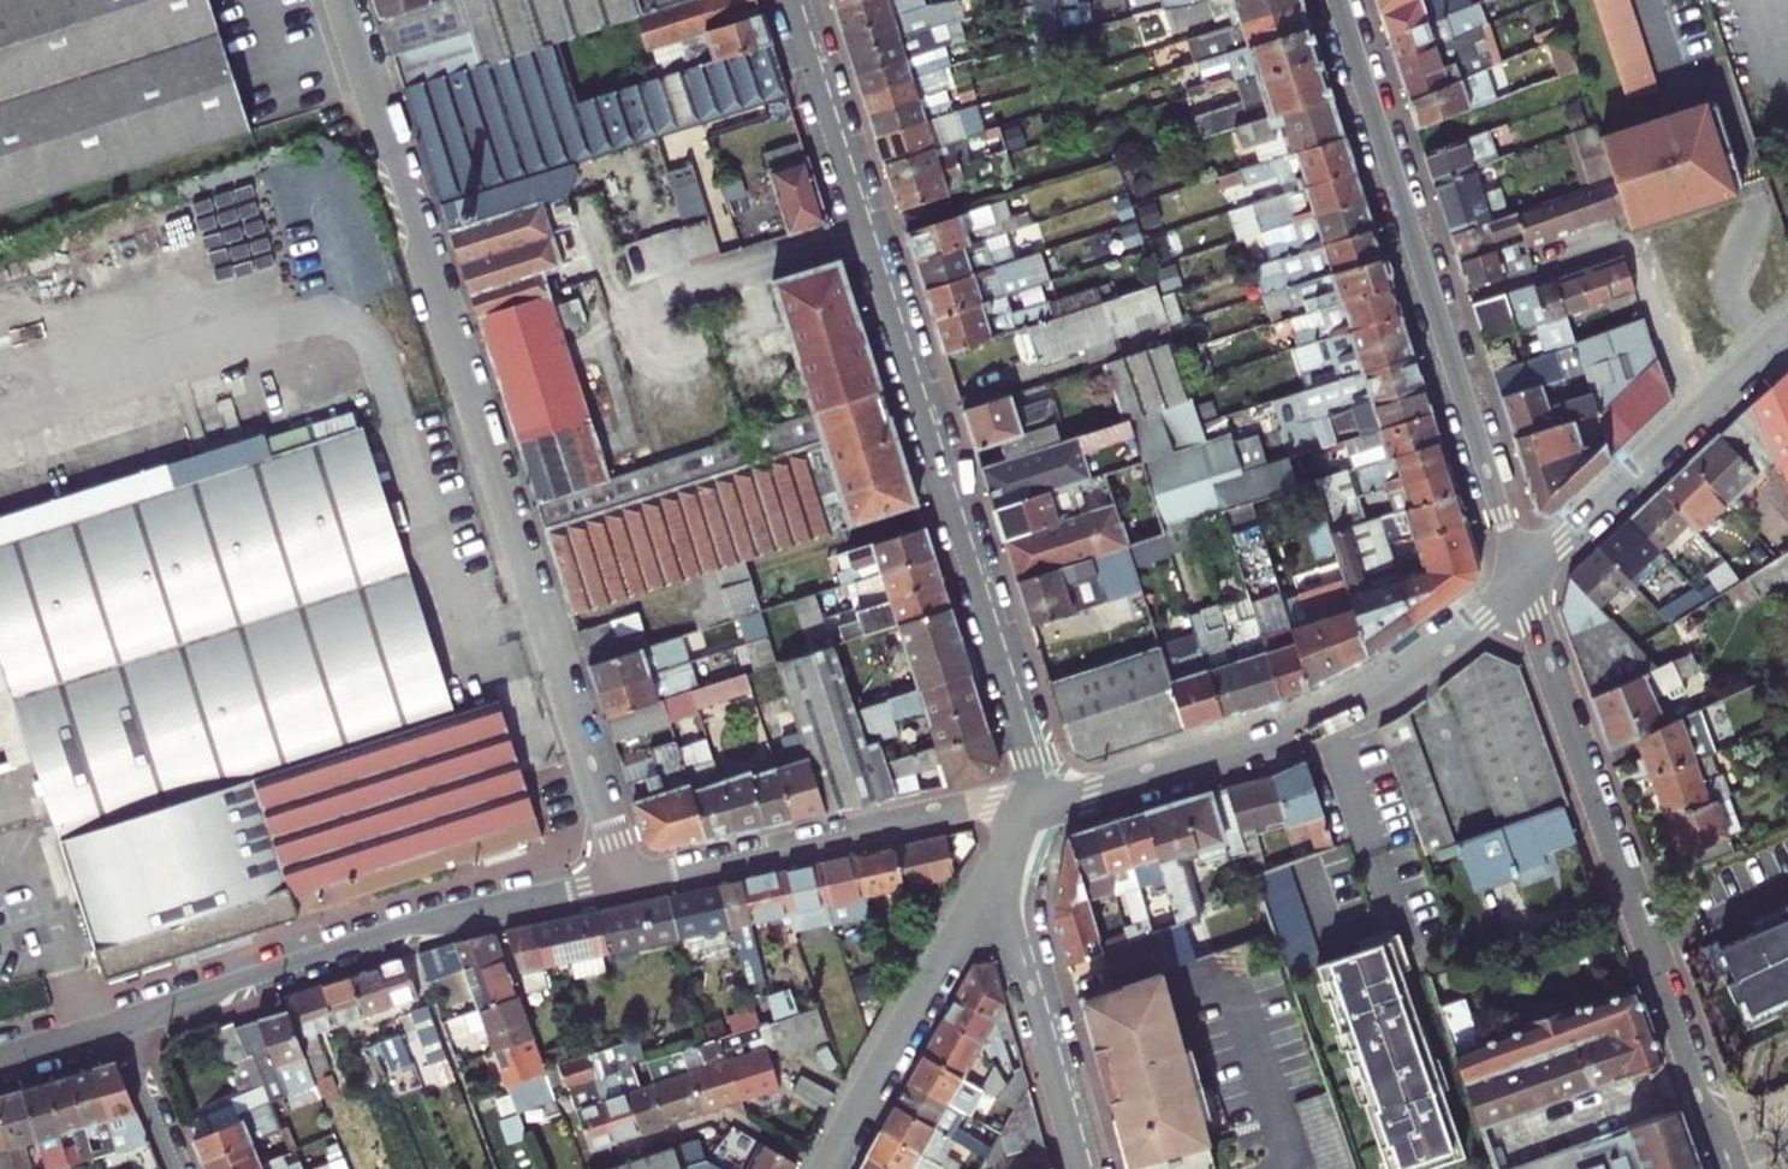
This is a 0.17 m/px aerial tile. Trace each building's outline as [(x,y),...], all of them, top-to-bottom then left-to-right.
[(256,141),(211,0),(0,0),(0,221),(256,141)] [(435,0),(373,0),(379,18),(435,0)] [(559,39),(635,15),(641,13),(637,0),(435,0),(379,18),(402,90),(559,39)] [(640,83),(769,42),(756,0),(681,0),(641,13),(635,15),(646,50),(680,39),(686,56),(636,71),(640,83)] [(641,13),(681,0),(637,0),(641,13)] [(844,14),(885,0),(839,0),(844,14)] [(849,33),(931,7),(930,2),(923,4),(922,0),(885,0),(844,14),(849,33)] [(940,28),(959,21),(955,9),(965,6),(963,0),(954,0),(937,5),(931,7),(849,33),(856,54),(940,28)] [(1050,37),(1065,35),(1060,0),(1038,0),(1050,37)] [(1174,10),(1207,0),(1168,0),(1171,12),(1174,10)] [(1174,10),(1180,31),(1223,18),(1227,20),(1239,16),(1242,25),(1307,5),(1306,0),(1207,0),(1174,10)] [(1381,11),(1407,0),(1377,0),(1381,11)] [(1387,32),(1427,16),(1428,18),(1467,4),(1478,0),(1407,0),(1381,11),(1387,32)] [(1624,99),(1656,90),(1629,0),(1594,0),(1624,99)] [(1434,42),(1436,46),(1465,34),(1476,29),(1467,4),(1428,18),(1427,16),(1387,32),(1395,57),(1434,42)] [(1307,5),(1242,25),(1201,39),(1209,63),(1315,29),(1307,5)] [(944,41),(940,28),(856,54),(863,75),(913,58),(960,44),(958,36),(944,41)] [(1315,29),(1209,63),(1205,64),(1211,85),(1194,91),(1196,98),(1244,82),(1324,56),(1315,29)] [(1485,66),(1488,66),(1483,51),(1472,56),(1465,34),(1436,46),(1434,42),(1395,57),(1408,98),(1459,77),(1485,66)] [(1559,77),(1577,71),(1565,34),(1547,42),(1559,77)] [(402,90),(447,231),(491,217),(488,210),(504,205),(506,212),(541,201),(541,203),(567,194),(575,172),(572,161),(785,94),(769,42),(640,83),(580,103),(559,39),(402,90)] [(952,55),(956,69),(974,63),(970,49),(952,55)] [(1211,138),(1241,128),(1338,97),(1324,56),(1244,82),(1251,104),(1205,119),(1211,138)] [(870,96),(945,72),(941,60),(916,68),(913,58),(863,75),(870,96)] [(959,77),(963,90),(1000,79),(995,66),(959,77)] [(1464,91),(1490,83),(1485,66),(1459,77),(1464,91)] [(870,96),(876,117),(952,94),(945,72),(870,96)] [(963,90),(968,104),(1012,90),(1008,77),(1000,79),(963,90)] [(1408,98),(1417,126),(1495,99),(1493,93),(1500,91),(1497,81),(1490,83),(1464,91),(1459,77),(1408,98)] [(876,117),(883,139),(934,123),(959,115),(952,94),(876,117)] [(1338,97),(1241,128),(1248,148),(1281,137),(1279,132),(1287,129),(1292,145),(1251,158),(1243,160),(1245,170),(1350,137),(1338,97)] [(1745,186),(1717,100),(1600,138),(1605,152),(1613,177),(1629,224),(1678,208),(1676,201),(1699,193),(1701,200),(1745,186)] [(985,135),(1006,128),(1001,114),(975,123),(979,137),(985,135)] [(934,123),(883,139),(891,164),(942,148),(941,144),(965,136),(961,125),(937,132),(934,123)] [(1578,129),(1587,157),(1605,152),(1600,138),(1595,123),(1578,129)] [(1006,128),(985,135),(988,142),(995,140),(999,154),(1013,150),(1006,128)] [(1434,179),(1473,166),(1499,157),(1489,128),(1425,150),(1434,179)] [(1281,137),(1248,148),(1251,158),(1292,145),(1287,129),(1279,132),(1281,137)] [(1289,194),(1362,171),(1350,137),(1245,170),(1250,186),(1283,175),(1289,194)] [(942,148),(891,164),(898,186),(972,163),(977,162),(970,139),(942,148)] [(1014,155),(1020,172),(1049,163),(1043,146),(1014,155)] [(1020,172),(1014,155),(1013,150),(999,154),(996,155),(1003,178),(1020,172)] [(1605,152),(1587,157),(1596,184),(1613,177),(1605,152)] [(826,222),(806,157),(768,169),(789,234),(826,222)] [(898,186),(905,210),(957,193),(973,188),(972,182),(981,179),(978,168),(975,169),(972,163),(898,186)] [(705,210),(697,164),(672,168),(681,214),(705,210)] [(1473,166),(1434,179),(1442,206),(1482,192),(1473,166)] [(1258,203),(1267,231),(1371,198),(1362,171),(1289,194),(1258,203)] [(1586,187),(1597,220),(1615,214),(1619,226),(1629,224),(1613,177),(1596,184),(1586,187)] [(1491,182),(1493,189),(1499,187),(1500,187),(1498,180),(1491,182)] [(1442,206),(1451,233),(1517,210),(1523,208),(1518,196),(1503,201),(1499,187),(1493,189),(1482,192),(1442,206)] [(1586,187),(1562,195),(1573,228),(1597,220),(1586,187)] [(905,210),(912,232),(964,215),(957,193),(905,210)] [(1678,208),(1701,200),(1699,193),(1676,201),(1678,208)] [(1562,195),(1538,203),(1550,236),(1573,228),(1562,195)] [(1276,260),(1380,228),(1371,198),(1267,231),(1276,260)] [(964,215),(912,232),(921,260),(991,238),(1038,224),(1034,214),(1017,218),(1011,200),(964,215)] [(491,217),(447,231),(457,261),(550,233),(551,233),(541,203),(541,201),(506,212),(504,205),(488,210),(491,217)] [(1523,208),(1517,210),(1525,238),(1527,244),(1550,236),(1538,203),(1523,208)] [(1451,233),(1460,259),(1508,243),(1505,233),(1513,231),(1516,241),(1525,238),(1517,210),(1451,233)] [(621,242),(632,278),(720,251),(709,215),(621,242)] [(1269,296),(1292,288),(1390,259),(1380,228),(1276,260),(1259,266),(1269,296)] [(550,233),(457,261),(475,316),(549,292),(543,273),(562,267),(551,233),(550,233)] [(921,260),(930,290),(1039,256),(1035,245),(997,257),(991,238),(921,260)] [(1508,243),(1460,259),(1469,287),(1534,267),(1530,253),(1519,256),(1514,241),(1508,243)] [(930,290),(939,318),(1011,296),(1006,279),(1016,276),(1028,277),(1051,270),(1046,254),(1039,256),(930,290)] [(1609,299),(1635,291),(1623,257),(1598,266),(1609,299)] [(1294,313),(1392,284),(1390,259),(1292,288),(1294,313)] [(879,390),(838,260),(771,281),(813,411),(879,390)] [(1609,299),(1598,266),(1574,274),(1585,307),(1609,299)] [(1585,307),(1574,274),(1553,281),(1564,314),(1565,313),(1585,307)] [(1506,293),(1518,328),(1535,323),(1564,314),(1553,281),(1534,288),(1533,284),(1506,293)] [(1294,313),(1293,314),(1302,342),(1401,311),(1392,284),(1294,313)] [(1075,353),(1174,322),(1165,295),(1163,287),(1063,318),(1075,353)] [(1188,320),(1179,290),(1165,295),(1174,322),(1175,325),(1188,320)] [(553,305),(549,292),(475,316),(534,502),(609,477),(566,345),(553,305)] [(1474,302),(1485,340),(1518,328),(1506,293),(1474,302)] [(581,296),(553,305),(566,345),(594,337),(581,296)] [(939,318),(950,354),(1060,320),(1055,301),(1017,313),(1011,296),(939,318)] [(1401,311),(1302,342),(1315,384),(1414,354),(1401,311)] [(1535,323),(1544,351),(1554,348),(1575,340),(1565,313),(1564,314),(1535,323)] [(1595,411),(1609,458),(1673,398),(1643,316),(1575,340),(1582,365),(1591,397),(1595,411)] [(1554,348),(1562,371),(1582,365),(1575,340),(1554,348)] [(1180,344),(1110,366),(1128,424),(1135,422),(1199,402),(1180,344)] [(1493,367),(1501,396),(1541,385),(1563,378),(1562,371),(1554,348),(1544,351),(1493,367)] [(1315,384),(1304,388),(1312,416),(1325,413),(1423,383),(1414,354),(1315,384)] [(1751,406),(1769,448),(1787,494),(1787,373),(1751,406)] [(1333,441),(1347,437),(1432,410),(1423,383),(1325,413),(1333,441)] [(1549,409),(1541,385),(1501,396),(1514,436),(1595,411),(1591,397),(1549,409)] [(571,613),(682,578),(712,570),(744,560),(917,506),(879,390),(813,411),(609,477),(534,502),(571,613)] [(1303,392),(1263,404),(1267,419),(1308,406),(1303,392)] [(968,410),(981,450),(1060,425),(1054,406),(1023,416),(1016,395),(968,410)] [(1199,402),(1135,422),(1148,464),(1168,527),(1200,517),(1230,508),(1306,485),(1297,457),(1272,464),(1247,471),(1238,443),(1234,432),(1211,439),(1206,422),(1199,402)] [(1751,406),(1691,460),(1728,500),(1758,473),(1750,465),(1769,448),(1751,406)] [(1250,408),(1206,422),(1211,439),(1234,432),(1238,443),(1259,437),(1250,408)] [(1377,459),(1441,439),(1432,410),(1347,437),(1356,465),(1377,459)] [(1595,411),(1514,436),(1536,509),(1550,513),(1609,458),(1595,411)] [(1128,424),(987,468),(995,494),(1030,483),(1035,499),(1078,486),(1097,480),(1112,475),(1148,464),(1135,422),(1128,424)] [(0,542),(0,655),(32,754),(104,977),(542,836),(498,700),(452,715),(358,426),(270,455),(0,542)] [(1259,437),(1238,443),(1247,471),(1272,464),(1263,436),(1259,437)] [(270,455),(264,437),(0,522),(0,542),(270,455)] [(1449,464),(1441,439),(1377,459),(1381,470),(1359,477),(1364,491),(1449,464)] [(1691,460),(1659,491),(1689,522),(1698,532),(1730,502),(1728,500),(1691,460)] [(1457,489),(1449,464),(1364,491),(1358,493),(1362,508),(1391,500),(1394,510),(1457,489)] [(1371,654),(1414,624),(1386,541),(1385,536),(1383,530),(1378,515),(1356,522),(1369,562),(1370,584),(1367,585),(1331,473),(1314,478),(1349,584),(1371,654)] [(1112,475),(1097,480),(1104,501),(1113,509),(1122,506),(1112,475)] [(995,494),(1010,541),(1088,517),(1078,486),(1035,499),(1030,483),(995,494)] [(1467,521),(1457,489),(1394,510),(1378,515),(1383,530),(1399,524),(1402,536),(1414,532),(1416,538),(1467,521)] [(1659,491),(1630,518),(1660,550),(1689,522),(1659,491)] [(1010,541),(1024,584),(1109,557),(1102,534),(1128,525),(1122,506),(1113,509),(1088,517),(1010,541)] [(1200,517),(1204,532),(1234,522),(1230,508),(1200,517)] [(1625,582),(1660,550),(1630,518),(1595,551),(1625,582)] [(1481,564),(1467,521),(1416,538),(1414,532),(1402,536),(1391,539),(1386,541),(1414,624),(1478,579),(1481,564)] [(1102,534),(1109,557),(1136,549),(1128,525),(1102,534)] [(836,571),(842,586),(856,581),(933,557),(923,528),(847,551),(852,566),(836,571)] [(1136,549),(1142,569),(1178,557),(1173,541),(1172,537),(1136,549)] [(1158,620),(1142,569),(1136,549),(1109,557),(1024,584),(1037,627),(1087,612),(1080,591),(1073,593),(1071,586),(1109,574),(1127,629),(1158,620)] [(1625,582),(1595,551),(1569,575),(1599,607),(1625,582)] [(1787,576),(1787,551),(1743,580),(1727,590),(1738,606),(1787,576)] [(933,557),(856,581),(865,607),(941,582),(933,557)] [(718,589),(719,590),(751,580),(744,560),(712,570),(718,589)] [(1708,602),(1727,590),(1743,580),(1726,562),(1709,572),(1715,582),(1700,592),(1708,602)] [(682,578),(689,598),(718,589),(712,570),(682,578)] [(1591,695),(1655,672),(1651,661),(1599,607),(1569,575),(1562,613),(1591,695)] [(865,607),(854,610),(857,620),(837,626),(842,642),(896,626),(949,609),(941,582),(865,607)] [(1371,654),(1349,584),(1305,598),(1302,588),(1284,594),(1286,603),(1313,687),(1371,654)] [(718,589),(689,598),(693,614),(723,604),(719,590),(718,589)] [(1680,620),(1708,602),(1700,592),(1667,613),(1676,623),(1680,620)] [(823,620),(815,594),(793,601),(801,627),(823,620)] [(1236,602),(1222,606),(1253,706),(1283,696),(1257,612),(1241,618),(1236,602)] [(1286,603),(1257,612),(1283,696),(1313,687),(1286,603)] [(693,614),(699,631),(729,621),(723,604),(693,614)] [(1222,606),(1191,617),(1202,649),(1223,716),(1253,706),(1222,606)] [(969,670),(949,609),(896,626),(916,688),(969,670)] [(762,610),(739,618),(747,644),(769,637),(762,610)] [(609,621),(614,638),(643,629),(638,611),(609,621)] [(1694,657),(1680,620),(1676,623),(1662,631),(1670,653),(1651,661),(1655,672),(1694,657)] [(577,631),(583,648),(614,638),(609,621),(577,631)] [(614,638),(620,655),(641,649),(649,646),(643,629),(614,638)] [(1158,639),(1160,643),(1186,727),(1223,716),(1202,649),(1174,657),(1167,635),(1158,639)] [(778,663),(769,637),(747,644),(755,669),(778,663)] [(583,648),(588,665),(620,655),(614,638),(583,648)] [(1089,759),(1186,727),(1160,643),(1048,679),(1071,750),(1089,759)] [(988,730),(969,670),(916,688),(854,707),(834,645),(778,663),(800,731),(827,812),(897,797),(880,742),(900,736),(894,720),(925,711),(936,747),(988,730)] [(588,665),(597,692),(687,663),(683,652),(677,654),(675,653),(645,662),(641,649),(620,655),(588,665)] [(1479,655),(1491,690),(1525,678),(1520,662),(1486,649),(1479,655)] [(32,754),(0,655),(0,735),(9,761),(32,754)] [(1510,741),(1504,724),(1498,707),(1491,690),(1479,655),(1449,678),(1503,825),(1537,813),(1530,793),(1523,776),(1516,758),(1510,741)] [(1610,748),(1639,737),(1665,728),(1656,701),(1686,690),(1682,680),(1701,673),(1694,657),(1655,672),(1591,695),(1610,748)] [(597,692),(605,717),(662,699),(690,690),(699,688),(691,662),(687,663),(597,692)] [(696,706),(748,690),(743,673),(699,688),(690,690),(696,706)] [(1525,678),(1491,690),(1498,707),(1532,695),(1525,678)] [(696,706),(690,690),(662,699),(668,716),(696,708),(696,706)] [(1532,695),(1498,707),(1504,724),(1538,712),(1532,695)] [(605,717),(612,737),(668,719),(668,716),(662,699),(605,717)] [(1459,842),(1410,708),(1382,725),(1428,853),(1459,842)] [(1538,712),(1504,724),(1510,741),(1544,729),(1538,712)] [(1639,737),(1653,775),(1695,759),(1713,752),(1698,714),(1665,728),(1639,737)] [(1544,729),(1510,741),(1516,758),(1550,746),(1544,729)] [(999,764),(988,730),(936,747),(914,754),(919,771),(942,764),(949,786),(991,776),(999,764)] [(766,742),(774,767),(791,820),(827,812),(800,731),(766,742)] [(708,838),(680,753),(675,739),(647,748),(657,780),(629,790),(645,840),(658,849),(708,838)] [(708,743),(680,753),(708,838),(736,832),(719,779),(708,743)] [(1516,758),(1523,776),(1556,763),(1550,746),(1516,758)] [(1308,759),(1278,773),(1290,813),(1292,819),(1311,813),(1321,848),(1336,842),(1308,759)] [(1653,775),(1668,816),(1711,800),(1695,759),(1653,775)] [(1556,763),(1523,776),(1530,793),(1563,781),(1556,763)] [(748,770),(719,779),(736,832),(791,820),(774,767),(750,775),(748,770)] [(1234,783),(1230,784),(1250,851),(1255,870),(1278,862),(1276,854),(1267,857),(1257,823),(1290,813),(1278,773),(1234,783)] [(1530,793),(1537,813),(1562,804),(1570,801),(1563,781),(1530,793)] [(1250,851),(1230,784),(1148,809),(1182,920),(1203,913),(1188,863),(1185,864),(1182,854),(1201,849),(1203,858),(1229,850),(1231,856),(1250,851)] [(1711,800),(1668,816),(1687,867),(1736,848),(1729,831),(1743,826),(1730,793),(1711,800)] [(1503,825),(1462,841),(1477,884),(1518,869),(1517,867),(1543,857),(1540,848),(1574,836),(1562,804),(1537,813),(1503,825)] [(1148,809),(1121,817),(1142,887),(1154,883),(1168,925),(1182,920),(1148,809)] [(1121,817),(1094,825),(1108,871),(1122,867),(1132,898),(1144,895),(1142,887),(1121,817)] [(1108,871),(1094,825),(1069,832),(1087,892),(1112,884),(1108,871)] [(1099,934),(1087,892),(1069,832),(1056,906),(1057,915),(1058,919),(1069,959),(1091,952),(1087,938),(1099,934)] [(958,875),(949,833),(897,844),(907,886),(958,875)] [(907,886),(897,844),(860,852),(869,894),(907,886)] [(860,852),(820,861),(830,903),(869,894),(860,852)] [(791,911),(830,903),(820,861),(781,870),(791,911)] [(781,870),(743,878),(753,919),(791,911),(781,870)] [(743,878),(721,883),(733,924),(742,955),(762,948),(759,940),(753,919),(743,878)] [(733,924),(721,883),(697,888),(709,929),(733,924)] [(697,888),(670,894),(682,935),(709,929),(697,888)] [(1158,928),(1171,965),(1276,929),(1263,892),(1203,913),(1182,920),(1168,925),(1158,928)] [(682,935),(670,894),(642,900),(654,941),(655,941),(682,935)] [(642,900),(600,909),(612,950),(655,941),(654,941),(642,900)] [(1758,919),(1763,928),(1728,944),(1743,977),(1735,981),(1743,999),(1751,995),(1758,1010),(1787,996),(1787,905),(1758,919)] [(612,950),(600,909),(560,919),(571,959),(576,977),(607,970),(603,952),(612,950)] [(791,932),(797,930),(791,911),(753,919),(759,940),(791,932)] [(1127,931),(1130,939),(1154,930),(1151,917),(1125,925),(1127,931)] [(560,919),(536,923),(547,964),(571,959),(560,919)] [(553,984),(547,964),(536,923),(510,929),(524,971),(526,971),(532,991),(553,984)] [(804,928),(797,930),(799,937),(806,935),(804,928)] [(1104,948),(1116,983),(1152,971),(1161,968),(1171,965),(1158,928),(1154,930),(1130,939),(1104,948)] [(793,938),(799,937),(797,930),(791,932),(793,938)] [(1127,931),(1101,940),(1104,948),(1130,939),(1127,931)] [(435,991),(470,978),(508,964),(496,932),(482,936),(421,952),(435,991)] [(1099,934),(1087,938),(1091,952),(1104,948),(1101,940),(1099,934)] [(1318,962),(1324,979),(1328,977),(1334,992),(1329,994),(1342,1030),(1347,1029),(1352,1043),(1347,1045),(1354,1063),(1358,1061),(1371,1097),(1366,1098),(1387,1158),(1391,1156),(1396,1168),(1417,1168),(1468,1151),(1392,936),(1318,962)] [(421,996),(407,956),(380,964),(396,1004),(421,996)] [(983,965),(965,995),(1005,1018),(1021,1066),(1030,1064),(1003,963),(983,965)] [(367,1013),(396,1004),(380,964),(352,974),(367,1013)] [(470,978),(481,1007),(520,994),(508,964),(470,978)] [(1161,968),(1152,971),(1164,1015),(1173,1013),(1161,968)] [(1164,1015),(1152,971),(1116,983),(1084,995),(1097,1044),(1093,1045),(1107,1097),(1112,1096),(1116,1113),(1112,1114),(1127,1168),(1216,1168),(1201,1117),(1192,1083),(1182,1045),(1173,1013),(1164,1015)] [(367,1013),(352,974),(324,983),(339,1022),(367,1013)] [(339,1022),(324,983),(285,995),(290,1009),(319,1084),(322,1095),(340,1089),(334,1072),(327,1075),(325,1070),(332,1068),(319,1030),(339,1022)] [(1468,993),(1444,1002),(1487,1122),(1664,1058),(1637,984),(1485,1039),(1468,993)] [(491,1033),(497,1049),(535,1035),(520,994),(481,1007),(467,1013),(474,1031),(478,1030),(481,1036),(491,1033)] [(1009,1070),(1021,1066),(1005,1018),(965,995),(952,1018),(992,1039),(993,1040),(1006,1064),(1009,1070)] [(450,1052),(430,1003),(413,1010),(424,1039),(426,1039),(433,1058),(450,1052)] [(830,1038),(819,1004),(771,1020),(781,1054),(830,1038)] [(290,1009),(240,1025),(251,1054),(255,1053),(267,1082),(283,1075),(290,1094),(319,1084),(290,1009)] [(992,1039),(952,1018),(932,1053),(972,1076),(992,1039)] [(237,1019),(217,1026),(231,1062),(239,1060),(252,1092),(268,1086),(267,1082),(255,1053),(251,1054),(240,1025),(237,1019)] [(723,1033),(728,1047),(765,1035),(772,1033),(768,1021),(762,1023),(762,1021),(723,1033)] [(378,1032),(373,1033),(376,1042),(381,1040),(378,1032)] [(416,1061),(404,1032),(377,1043),(381,1053),(387,1050),(395,1070),(416,1061)] [(717,1061),(693,1069),(707,1109),(745,1097),(731,1056),(728,1047),(723,1033),(709,1038),(717,1061)] [(641,1034),(615,1043),(644,1130),(671,1122),(657,1081),(644,1085),(635,1060),(649,1056),(641,1034)] [(519,1109),(558,1095),(535,1035),(497,1049),(519,1109)] [(728,1047),(731,1056),(769,1044),(765,1035),(728,1047)] [(376,1055),(381,1053),(377,1043),(372,1045),(376,1055)] [(644,1130),(615,1043),(590,1052),(599,1077),(607,1075),(611,1088),(603,1090),(620,1138),(644,1130)] [(1190,1043),(1182,1045),(1192,1083),(1201,1081),(1190,1043)] [(769,1044),(731,1056),(745,1097),(781,1085),(769,1044)] [(686,1046),(681,1048),(684,1058),(689,1056),(686,1046)] [(599,1077),(590,1052),(561,1062),(571,1093),(580,1110),(593,1147),(620,1138),(603,1090),(599,1077)] [(707,1109),(693,1069),(672,1076),(664,1053),(650,1058),(657,1081),(671,1122),(707,1109)] [(972,1076),(932,1053),(918,1079),(978,1113),(992,1087),(972,1076)] [(1487,1122),(1503,1168),(1593,1136),(1596,1137),(1616,1129),(1680,1106),(1664,1058),(1487,1122)] [(123,1061),(99,1069),(124,1150),(157,1141),(123,1061)] [(1014,1079),(1009,1070),(1006,1064),(992,1087),(1005,1095),(1014,1079)] [(1021,1066),(1009,1070),(1014,1079),(1005,1095),(1026,1106),(1037,1088),(1036,1086),(1030,1064),(1021,1066)] [(99,1069),(76,1075),(101,1156),(124,1150),(99,1069)] [(806,1071),(796,1089),(828,1107),(838,1089),(806,1071)] [(76,1075),(53,1082),(80,1162),(101,1156),(76,1075)] [(918,1079),(904,1104),(966,1138),(984,1149),(990,1137),(970,1126),(978,1113),(918,1079)] [(1201,1081),(1192,1083),(1201,1117),(1210,1114),(1201,1081)] [(53,1082),(31,1089),(45,1137),(54,1168),(80,1162),(53,1082)] [(1331,1087),(1297,1099),(1320,1168),(1358,1168),(1331,1087)] [(2,1102),(15,1147),(22,1168),(38,1168),(30,1141),(45,1137),(31,1089),(1,1097),(2,1102)] [(209,1113),(216,1130),(276,1104),(274,1099),(243,1112),(237,1100),(209,1113)] [(15,1147),(2,1102),(0,1102),(0,1151),(15,1147)] [(198,1137),(208,1160),(255,1141),(276,1132),(285,1128),(276,1104),(216,1130),(198,1137)] [(904,1104),(890,1129),(951,1163),(962,1168),(967,1168),(971,1162),(957,1154),(966,1138),(904,1104)] [(1680,1106),(1616,1129),(1615,1130),(1623,1153),(1612,1156),(1617,1168),(1703,1168),(1680,1106)] [(1009,1135),(1047,1125),(1042,1107),(1023,1112),(1009,1135)] [(1009,1135),(1015,1153),(1052,1143),(1047,1125),(1009,1135)] [(271,1148),(276,1159),(286,1155),(294,1152),(285,1128),(276,1132),(280,1144),(271,1148)] [(877,1152),(906,1168),(948,1168),(951,1163),(890,1129),(877,1152)] [(676,1145),(684,1168),(710,1168),(706,1158),(699,1137),(676,1145)] [(798,1160),(763,1140),(747,1168),(793,1168),(798,1160)] [(208,1160),(212,1168),(252,1168),(265,1164),(255,1141),(208,1160)] [(1058,1166),(1052,1143),(1015,1153),(1011,1154),(1002,1168),(1046,1168),(1058,1166)] [(676,1145),(605,1168),(684,1168),(676,1145)] [(877,1152),(868,1168),(906,1168),(877,1152)] [(301,1160),(289,1164),(286,1155),(276,1159),(265,1164),(252,1168),(305,1168),(301,1160)] [(345,1156),(333,1161),(336,1168),(351,1168),(345,1156)] [(707,1157),(706,1158),(710,1168),(729,1168),(707,1157)]
